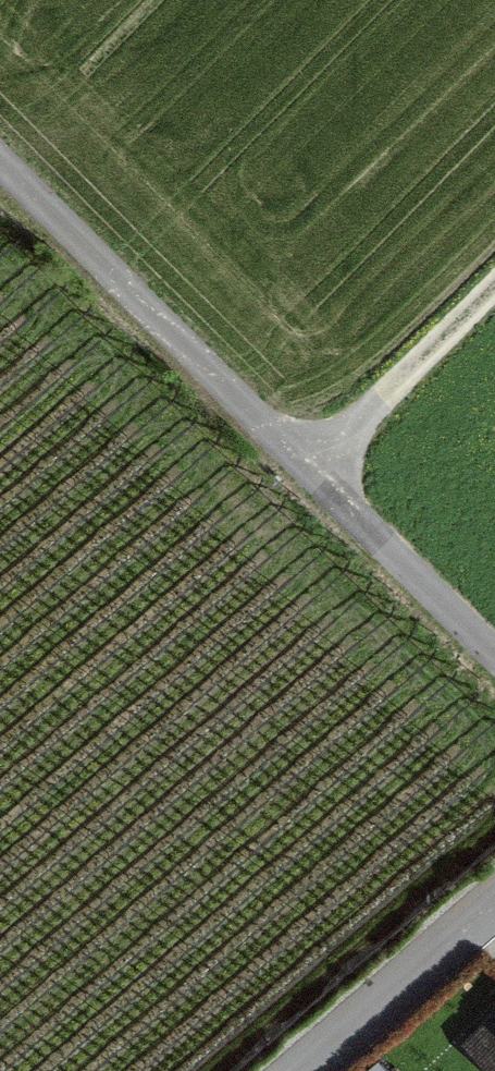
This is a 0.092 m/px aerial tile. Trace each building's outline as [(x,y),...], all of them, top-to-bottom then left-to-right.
[(466,1046),(491,1070),(494,1070),(494,1017),(466,1046)]
